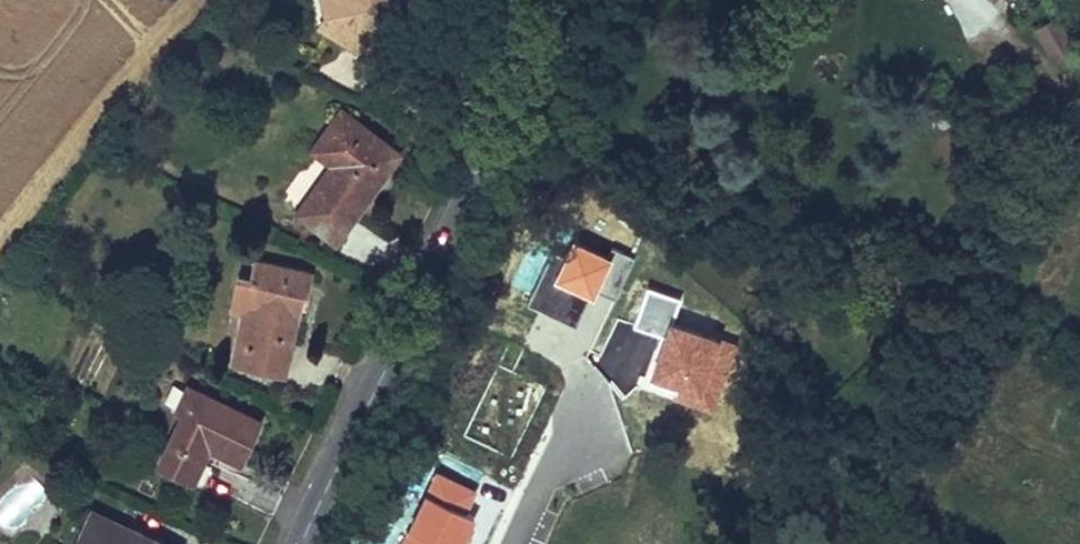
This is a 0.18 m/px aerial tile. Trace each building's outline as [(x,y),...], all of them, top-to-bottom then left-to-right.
[(379,19),(375,6),(379,0),(325,0),(327,14),(321,23),(350,40),(353,34),(369,44),(380,26),(379,19)] [(379,19),(390,18),(395,10),(392,0),(379,0),(375,6),(379,19)] [(1033,28),(1051,60),(1075,46),(1056,14),(1033,28)] [(353,34),(350,40),(366,50),(369,44),(353,34)] [(341,156),(335,164),(301,209),(336,236),(397,154),(340,113),(321,141),(341,156)] [(341,156),(321,141),(315,149),(335,164),(341,156)] [(233,300),(245,302),(233,360),(286,372),(299,313),(290,311),(293,291),(303,293),(308,294),(313,271),(255,259),(251,277),(238,274),(233,300)] [(290,311),(299,313),(303,293),(293,291),(290,311)] [(245,302),(233,300),(232,308),(234,308),(223,358),(233,360),(245,302)] [(192,481),(204,457),(210,446),(240,462),(260,422),(187,387),(176,409),(183,413),(158,464),(192,481)] [(204,457),(192,481),(200,485),(212,461),(204,457)] [(93,511),(76,543),(162,543),(93,511)]
